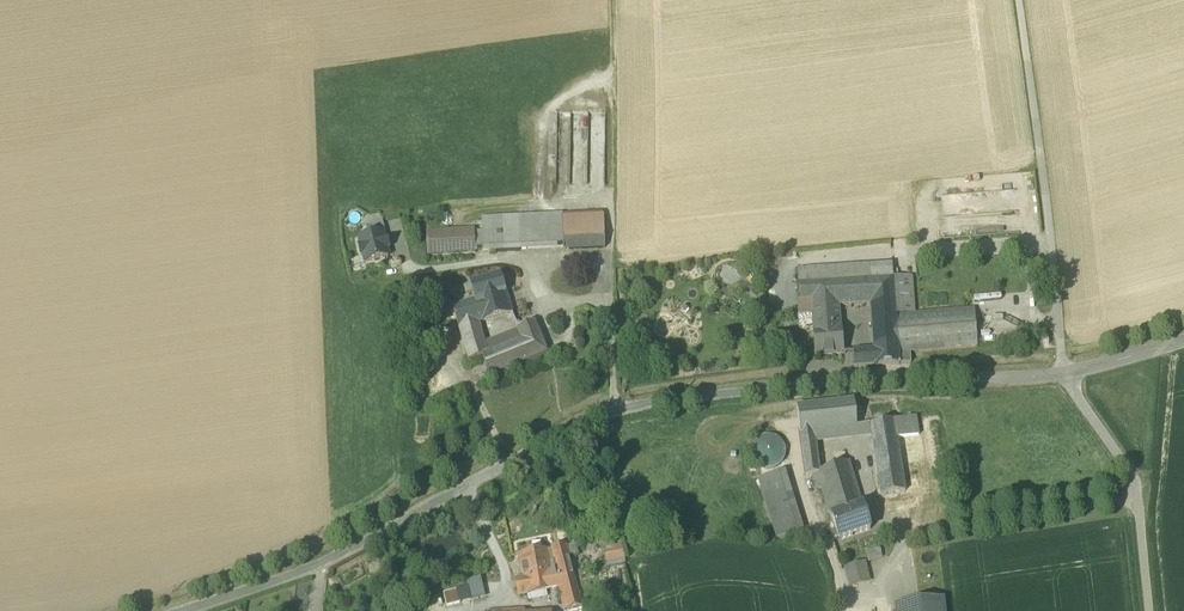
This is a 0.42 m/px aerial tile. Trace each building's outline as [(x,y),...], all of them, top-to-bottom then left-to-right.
[(490,253),(564,250),(563,218),(562,214),(498,217),(488,218),(489,232),(490,253)] [(595,218),(563,218),(564,250),(605,248),(604,217),(595,218)] [(366,226),(368,236),(382,233),(383,234),(385,233),(383,222),(366,226)] [(428,256),(490,253),(489,232),(475,233),(475,230),(427,232),(428,256)] [(386,250),(387,249),(385,240),(384,241),(383,234),(382,233),(368,236),(359,238),(361,246),(358,247),(361,256),(363,255),(365,263),(388,257),(386,250)] [(869,279),(893,278),(892,264),(798,269),(799,282),(869,279)] [(475,300),(476,303),(508,294),(501,276),(471,285),(473,292),(475,300)] [(912,277),(894,278),(900,364),(911,364),(910,353),(977,348),(974,311),(915,315),(912,277)] [(900,365),(900,364),(894,278),(893,278),(869,279),(870,305),(874,350),(875,367),(900,365)] [(839,306),(870,305),(869,279),(820,281),(799,282),(800,300),(811,299),(813,315),(814,328),(841,325),(839,306)] [(473,292),(471,285),(465,287),(467,294),(473,292)] [(459,329),(479,324),(513,314),(508,294),(476,303),(475,300),(452,307),(459,329)] [(797,300),(798,316),(813,315),(811,299),(800,300),(797,300)] [(798,316),(799,331),(813,330),(814,330),(814,328),(813,315),(798,316)] [(479,324),(459,329),(468,362),(483,358),(482,357),(488,355),(485,344),(479,324)] [(483,358),(489,380),(547,355),(535,324),(518,331),(522,341),(488,355),(482,357),(483,358)] [(813,330),(815,356),(843,353),(841,325),(814,328),(814,330),(813,330)] [(485,344),(488,355),(522,341),(518,331),(485,344)] [(855,368),(875,367),(874,350),(854,352),(855,368)] [(854,398),(810,403),(797,404),(806,472),(813,471),(816,481),(820,480),(830,510),(831,510),(832,514),(862,504),(848,460),(819,469),(815,440),(814,430),(857,426),(854,398)] [(894,419),(897,435),(918,431),(916,416),(894,419)] [(879,495),(905,490),(901,463),(897,435),(894,419),(870,423),(872,434),(879,489),(879,495)] [(814,430),(815,440),(872,434),(870,423),(857,426),(814,430)] [(766,467),(773,466),(780,463),(784,457),(786,450),(785,443),(780,437),(774,433),(767,432),(760,434),(754,439),(751,446),(751,453),(754,460),(759,464),(766,467)] [(786,469),(777,472),(795,529),(804,527),(786,469)] [(759,477),(777,535),(795,529),(777,472),(759,477)] [(832,514),(839,538),(870,528),(862,504),(832,514)] [(603,549),(622,545),(619,531),(607,533),(609,542),(602,544),(603,549)] [(576,543),(565,547),(568,557),(579,554),(576,543)] [(606,562),(625,558),(622,545),(603,549),(606,562)] [(880,546),(865,550),(868,562),(883,558),(880,546)] [(562,587),(568,609),(581,606),(571,571),(568,557),(565,547),(547,550),(550,572),(543,573),(546,590),(562,587)] [(515,578),(518,595),(527,593),(546,590),(543,573),(550,572),(547,550),(519,555),(523,577),(515,578)] [(625,558),(606,562),(607,568),(626,564),(625,558)] [(846,568),(850,585),(868,580),(864,563),(846,568)] [(467,587),(471,600),(486,596),(480,576),(466,580),(467,587)] [(457,589),(460,603),(471,600),(467,587),(457,589)] [(460,603),(457,589),(443,592),(446,606),(460,603)] [(548,596),(546,590),(527,593),(528,600),(548,596)] [(896,610),(944,610),(943,601),(895,605),(896,610)]
